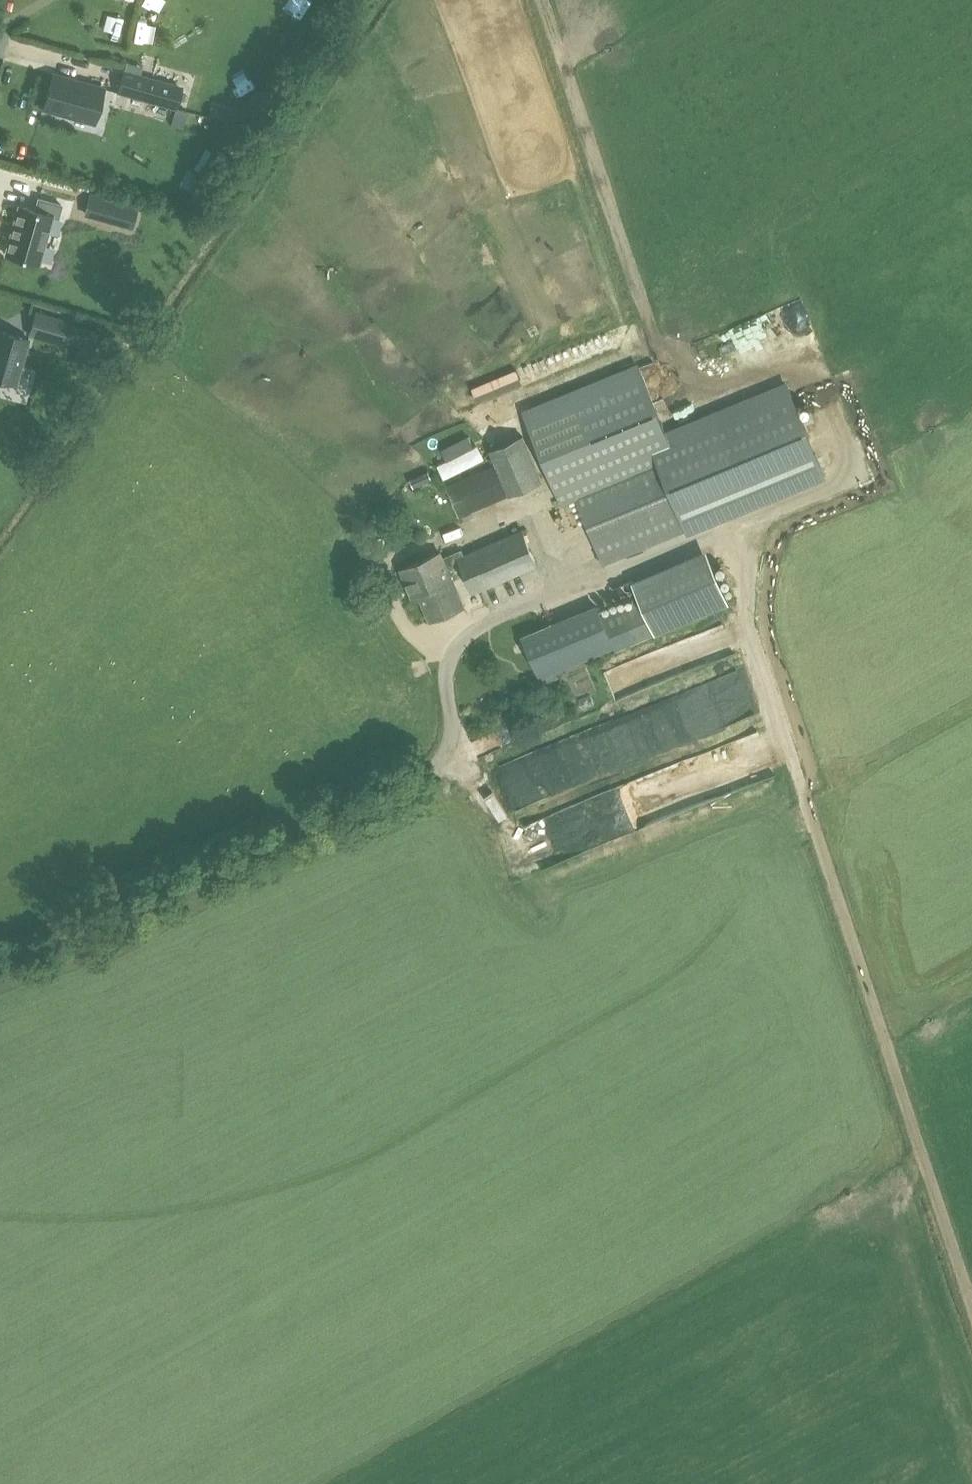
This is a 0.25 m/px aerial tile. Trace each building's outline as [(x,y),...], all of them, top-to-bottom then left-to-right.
[(117,92),(156,103),(176,108),(181,89),(162,84),(141,77),(125,73),(123,72),(117,92)] [(53,74),(43,108),(94,122),(104,88),(53,74)] [(85,213),(132,226),(137,207),(91,194),(85,213)] [(153,196),(136,201),(141,219),(158,214),(153,196)] [(19,205),(5,254),(39,263),(52,216),(58,217),(61,205),(38,198),(35,210),(19,205)] [(785,319),(801,315),(799,304),(782,308),(785,319)] [(32,324),(29,335),(65,345),(72,321),(36,311),(32,324)] [(15,384),(28,338),(0,330),(0,379),(15,384)] [(527,408),(549,460),(561,488),(566,500),(575,496),(603,563),(606,562),(607,567),(616,564),(614,559),(686,530),(688,535),(827,478),(786,380),(666,430),(638,363),(527,408)] [(489,450),(495,463),(509,495),(542,480),(523,436),(489,450)] [(441,478),(455,510),(500,490),(487,459),(441,478)] [(455,552),(443,557),(440,551),(401,568),(413,596),(419,593),(452,579),(465,574),(472,593),(539,565),(522,528),(457,557),(455,552)] [(557,671),(613,648),(615,653),(728,603),(706,549),(632,580),(640,599),(602,615),(597,604),(521,635),(539,678),(546,675),(557,671)] [(452,579),(419,593),(430,620),(464,605),(452,579)] [(721,621),(602,662),(615,699),(734,658),(721,621)] [(694,728),(688,715),(696,712),(685,684),(669,691),(687,731),(694,728)]
